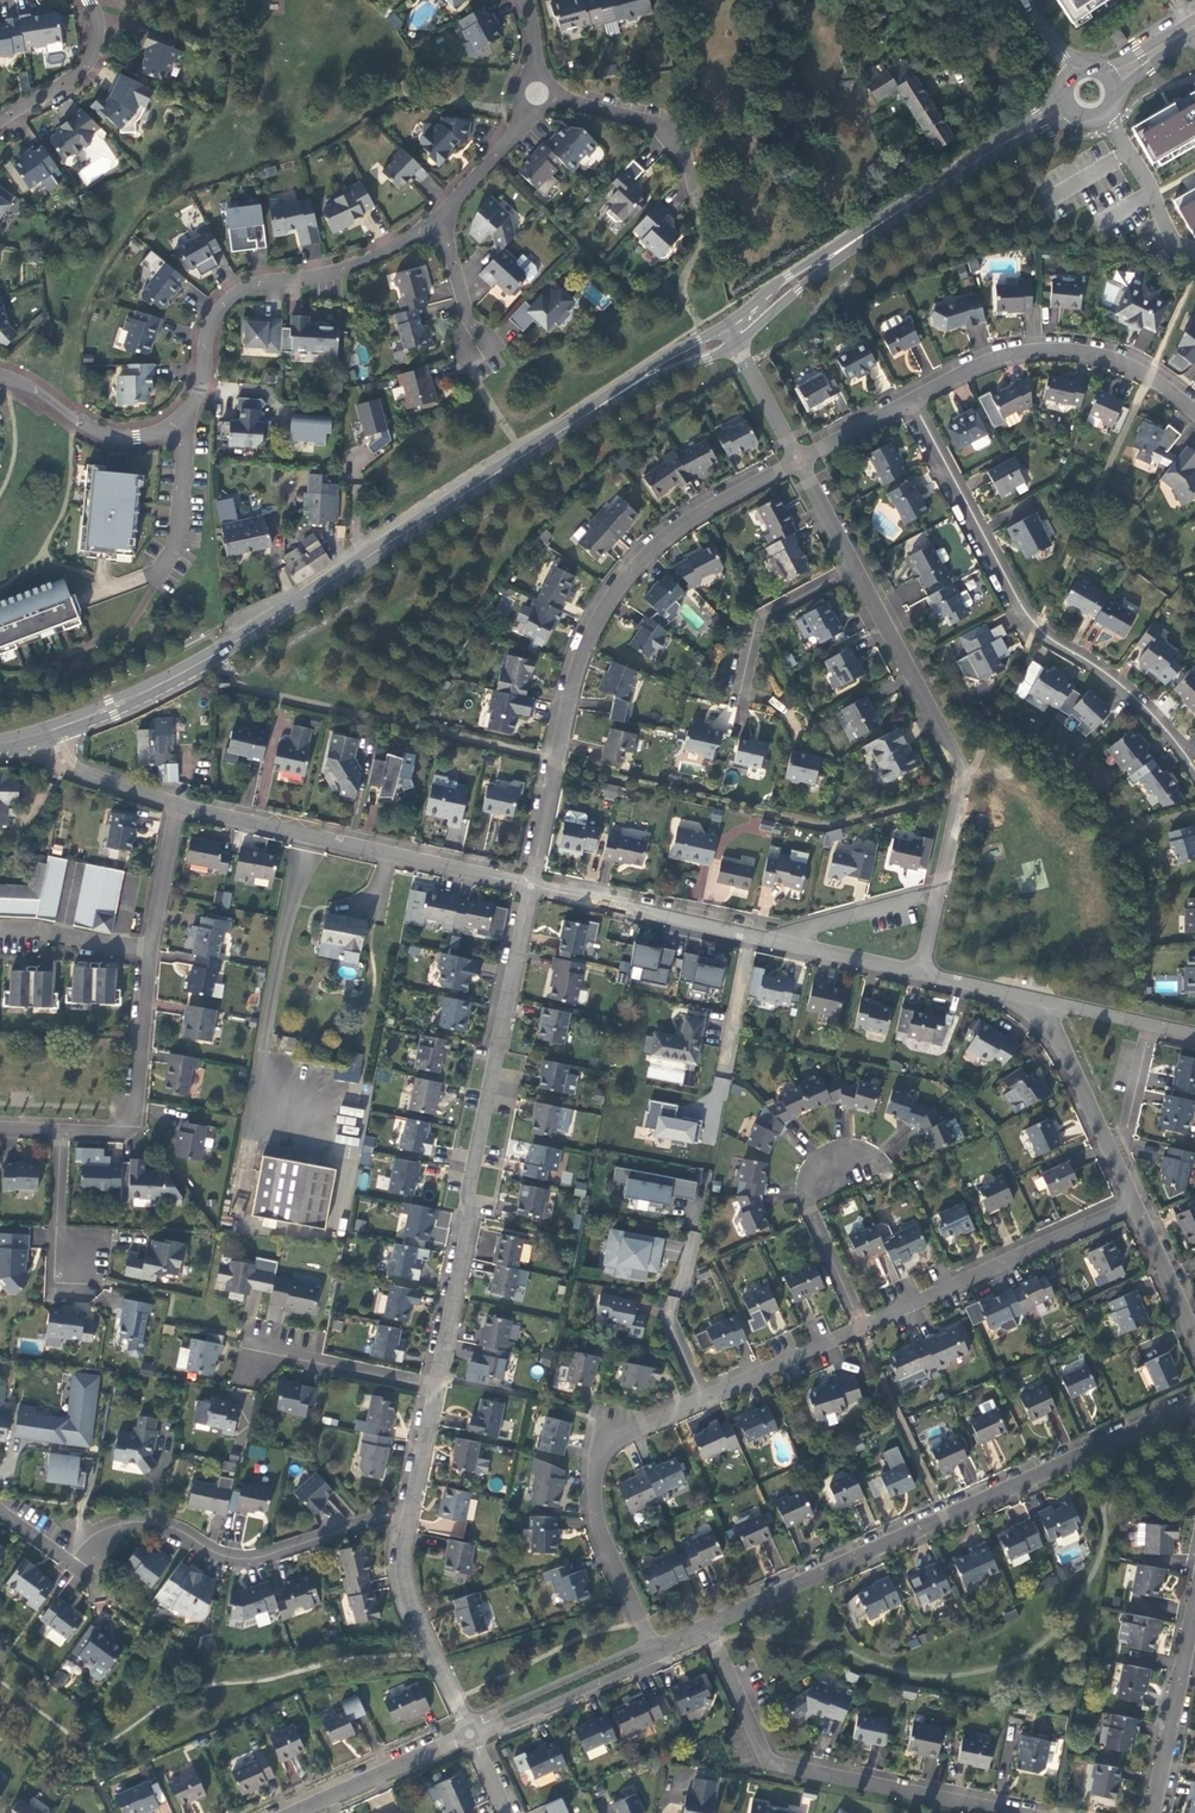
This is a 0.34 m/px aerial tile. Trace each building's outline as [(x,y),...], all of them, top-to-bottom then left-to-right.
[(456,11),(468,0),(446,0),(456,11)] [(604,21),(598,0),(575,0),(564,3),(563,0),(550,4),(553,16),(557,18),(561,31),(577,26),(581,28),(592,26),(591,24),(604,21)] [(604,21),(605,24),(625,19),(628,21),(635,19),(637,16),(652,12),(649,0),(598,0),(604,21)] [(1073,23),(1108,0),(1057,0),(1073,23)] [(501,28),(492,13),(488,16),(483,7),(459,21),(465,30),(463,31),(468,40),(470,39),(477,51),(500,38),(497,31),(501,28)] [(20,16),(19,17),(24,47),(35,46),(35,49),(47,47),(47,44),(62,42),(60,28),(63,27),(62,16),(58,13),(48,15),(48,18),(44,18),(43,16),(31,17),(31,14),(20,16)] [(387,21),(395,29),(402,23),(394,14),(387,21)] [(19,17),(6,19),(7,24),(0,25),(0,55),(3,57),(14,56),(13,53),(25,51),(24,47),(19,17)] [(404,25),(402,23),(395,29),(397,32),(404,25)] [(1107,30),(1117,46),(1126,40),(1116,24),(1107,30)] [(183,52),(174,48),(177,40),(150,30),(144,46),(150,49),(148,56),(147,56),(141,72),(161,79),(164,78),(167,71),(169,72),(173,62),(179,64),(183,52)] [(932,47),(934,45),(931,39),(927,39),(923,40),(923,43),(924,47),(926,49),(929,50),(932,47)] [(50,66),(64,62),(62,52),(47,56),(50,66)] [(904,60),(880,75),(867,83),(866,84),(877,101),(897,89),(936,151),(954,139),(904,60)] [(862,75),(867,83),(880,75),(875,67),(862,75)] [(136,133),(136,123),(132,118),(136,115),(140,106),(145,108),(146,109),(151,98),(147,96),(151,88),(118,73),(113,83),(115,87),(110,97),(105,101),(100,97),(91,106),(105,119),(107,117),(120,130),(121,133),(136,133)] [(23,92),(31,90),(28,76),(21,77),(23,92)] [(1133,129),(1157,171),(1194,148),(1194,93),(1133,129)] [(141,118),(145,108),(140,106),(136,115),(132,118),(136,123),(141,118)] [(92,141),(92,137),(91,135),(101,128),(81,109),(72,116),(73,117),(60,127),(62,129),(50,137),(50,142),(63,161),(72,155),(76,155),(83,151),(83,147),(92,141)] [(440,125),(438,125),(430,134),(426,132),(419,140),(421,143),(420,145),(427,152),(428,156),(440,167),(447,158),(446,156),(460,141),(467,142),(471,123),(441,118),(440,125)] [(545,144),(560,160),(571,172),(578,165),(578,161),(586,154),(591,153),(596,148),(596,142),(583,129),(571,127),(568,130),(563,130),(557,135),(556,133),(545,144)] [(554,166),(560,160),(545,144),(543,143),(536,151),(537,152),(531,159),(532,160),(519,173),(545,196),(558,182),(552,176),(557,170),(554,166)] [(43,183),(51,177),(50,174),(58,168),(43,146),(34,152),(31,149),(17,158),(20,163),(14,167),(29,189),(41,181),(43,183)] [(429,175),(402,148),(393,157),(395,159),(382,172),(400,189),(413,176),(421,183),(429,175)] [(635,186),(632,183),(644,171),(633,161),(612,183),(619,189),(611,198),(611,202),(614,205),(606,213),(616,222),(622,222),(629,214),(632,218),(646,203),(640,197),(643,195),(634,187),(635,186)] [(361,182),(350,187),(352,191),(334,199),(335,202),(325,207),(323,212),(332,233),(347,226),(346,224),(364,215),(363,213),(375,206),(361,182)] [(10,204),(9,204),(15,197),(0,186),(0,218),(10,204)] [(1173,201),(1191,233),(1194,231),(1194,188),(1173,201)] [(493,246),(500,252),(503,249),(515,235),(509,214),(501,207),(500,208),(498,206),(498,202),(491,196),(479,208),(473,221),(477,225),(470,233),(480,243),(488,234),(493,234),(499,239),(493,246)] [(307,231),(310,245),(321,242),(311,200),(281,207),(279,198),(269,200),(274,236),(287,235),(287,232),(298,229),(301,228),(302,232),(307,231)] [(672,221),(666,215),(669,212),(659,203),(634,230),(644,238),(642,241),(661,258),(665,258),(671,251),(671,247),(680,237),(670,227),(672,225),(672,221)] [(263,224),(261,206),(248,207),(248,208),(227,211),(232,251),(247,249),(247,250),(258,249),(256,239),(248,241),(246,226),(263,224)] [(212,254),(221,249),(207,224),(197,229),(201,235),(174,250),(179,258),(183,259),(188,269),(192,270),(197,267),(198,264),(213,255),(212,254)] [(302,247),(310,245),(307,231),(302,232),(301,228),(298,229),(302,247)] [(503,249),(500,252),(480,274),(493,286),(497,281),(502,285),(502,288),(510,296),(515,295),(519,290),(519,286),(526,279),(525,273),(517,266),(517,261),(503,249)] [(218,264),(226,261),(222,251),(214,254),(218,264)] [(967,261),(971,272),(980,269),(977,258),(967,261)] [(180,286),(186,279),(163,260),(156,269),(159,271),(150,281),(151,282),(142,294),(142,298),(150,305),(152,302),(160,309),(165,308),(168,303),(168,299),(172,295),(174,296),(181,288),(180,286)] [(399,302),(402,312),(417,308),(428,305),(425,296),(429,294),(426,282),(424,283),(420,269),(396,275),(394,278),(396,286),(399,288),(403,301),(399,302)] [(1013,312),(1023,311),(1023,310),(1032,309),(1031,281),(1021,281),(1021,285),(995,286),(996,311),(1013,310),(1013,312)] [(1052,282),(1050,306),(1080,308),(1082,285),(1052,282)] [(1128,323),(1141,329),(1142,326),(1155,332),(1168,303),(1156,298),(1159,290),(1145,283),(1141,291),(1129,286),(1116,314),(1129,320),(1128,323)] [(550,333),(557,325),(553,321),(565,308),(572,301),(560,289),(556,293),(549,286),(530,307),(525,302),(509,319),(523,332),(535,319),(550,333)] [(977,293),(969,296),(957,299),(955,304),(948,306),(943,303),(936,306),(930,316),(933,323),(946,330),(955,328),(956,325),(965,322),(967,328),(977,324),(986,322),(977,293)] [(18,334),(10,326),(9,326),(0,296),(0,343),(7,345),(18,334)] [(417,308),(402,312),(395,314),(405,349),(418,346),(419,350),(434,346),(430,332),(426,333),(424,325),(421,326),(417,308)] [(571,314),(565,308),(553,321),(557,325),(559,326),(571,314)] [(136,320),(133,319),(127,317),(123,329),(129,330),(123,346),(126,352),(135,354),(136,352),(147,355),(150,354),(153,343),(152,342),(154,336),(156,337),(162,319),(139,312),(136,320)] [(282,327),(281,351),(292,352),(293,349),(311,350),(311,354),(323,355),(323,358),(337,359),(339,327),(328,326),(328,322),(317,321),(317,326),(309,325),(309,316),(292,315),(291,328),(282,327)] [(1190,321),(1192,322),(1184,332),(1178,346),(1180,347),(1176,352),(1193,366),(1194,363),(1194,315),(1190,321)] [(282,319),(268,319),(267,323),(260,323),(253,322),(253,318),(243,317),(242,332),(247,332),(246,346),(266,347),(266,351),(280,352),(281,351),(282,327),(282,319)] [(882,327),(885,332),(902,323),(899,317),(896,317),(883,323),(882,327)] [(902,323),(885,332),(883,338),(892,355),(908,347),(910,348),(920,343),(908,320),(902,323)] [(813,347),(809,340),(800,345),(803,352),(813,347)] [(836,359),(847,380),(857,374),(858,377),(869,372),(867,369),(876,364),(865,343),(836,359)] [(152,393),(151,375),(154,375),(154,364),(129,365),(129,376),(118,377),(119,405),(136,405),(136,402),(147,402),(147,393),(152,393)] [(428,367),(417,370),(419,379),(428,377),(431,377),(428,367)] [(419,379),(417,370),(398,375),(401,387),(404,386),(406,395),(404,398),(407,409),(421,405),(422,408),(438,404),(434,390),(431,391),(428,377),(419,379)] [(830,391),(838,387),(829,371),(798,388),(809,408),(833,396),(830,391)] [(1081,407),(1087,381),(1077,379),(1076,381),(1066,379),(1066,380),(1048,376),(1043,398),(1081,407)] [(1032,406),(1028,378),(1014,385),(1013,383),(1003,389),(1004,391),(992,397),(990,392),(978,398),(994,428),(1006,422),(1004,418),(1016,412),(1019,412),(1032,406)] [(342,392),(343,381),(329,380),(329,391),(342,392)] [(840,392),(838,387),(830,391),(833,396),(840,392)] [(1101,419),(1103,423),(1112,428),(1123,403),(1097,391),(1092,401),(1093,405),(1089,414),(1101,419)] [(264,415),(260,410),(266,404),(262,399),(239,398),(238,409),(241,409),(240,421),(237,420),(233,424),(231,422),(221,421),(220,440),(229,440),(228,445),(257,447),(257,446),(262,441),(264,415)] [(368,447),(374,454),(391,440),(380,399),(357,405),(366,437),(380,433),(381,436),(368,447)] [(958,449),(971,442),(986,434),(987,434),(976,413),(966,418),(965,415),(955,420),(956,423),(947,428),(958,449)] [(314,419),(310,419),(311,415),(292,414),(291,425),(289,425),(288,440),(314,442),(314,446),(326,446),(327,433),(331,433),(332,417),(320,416),(320,418),(314,418),(314,419)] [(1169,468),(1178,457),(1167,452),(1180,435),(1168,425),(1163,431),(1157,428),(1158,425),(1145,419),(1132,447),(1140,451),(1136,459),(1149,465),(1153,456),(1161,460),(1159,464),(1169,468)] [(716,433),(728,456),(736,452),(737,454),(749,448),(752,449),(757,446),(758,443),(746,421),(733,428),(729,426),(716,433)] [(990,441),(986,434),(971,442),(975,450),(977,451),(989,444),(990,441)] [(706,440),(677,455),(688,477),(696,473),(699,477),(708,473),(705,468),(717,462),(706,440)] [(882,486),(906,473),(900,463),(889,443),(868,454),(879,474),(876,475),(882,486)] [(1178,457),(1169,468),(1160,479),(1173,489),(1181,506),(1194,498),(1194,476),(1191,472),(1194,466),(1194,453),(1186,447),(1178,457)] [(688,477),(677,455),(675,450),(663,459),(666,462),(643,478),(657,498),(665,494),(664,492),(679,482),(682,487),(691,481),(688,477)] [(618,460),(616,462),(623,471),(630,465),(623,456),(618,460)] [(1015,457),(987,471),(1002,499),(1015,492),(1013,488),(1025,482),(1019,470),(1020,466),(1015,457)] [(88,465),(85,489),(90,490),(86,526),(82,525),(79,550),(79,556),(96,558),(110,559),(133,561),(133,555),(141,476),(105,472),(106,466),(88,465)] [(326,516),(337,517),(338,496),(339,494),(339,485),(326,484),(327,475),(309,474),(308,493),(305,493),(304,507),(310,507),(309,524),(326,525),(326,522),(326,516)] [(920,501),(916,492),(917,492),(911,481),(886,494),(892,505),(895,504),(906,524),(928,512),(922,501),(920,501)] [(225,538),(224,538),(227,555),(271,546),(267,529),(266,529),(264,515),(239,520),(234,497),(218,501),(225,538)] [(765,536),(770,545),(793,533),(797,532),(792,522),(793,521),(788,511),(786,512),(778,497),(757,508),(770,533),(765,536)] [(603,510),(596,518),(619,538),(625,531),(624,530),(638,515),(621,498),(607,513),(603,510)] [(1052,508),(1058,518),(1065,514),(1060,504),(1052,508)] [(1034,514),(1007,528),(1017,546),(1020,545),(1027,558),(1051,545),(1034,514)] [(619,538),(596,518),(589,525),(593,528),(579,543),(596,560),(610,545),(611,546),(619,538)] [(793,533),(770,545),(765,548),(770,557),(774,556),(787,581),(808,570),(799,554),(801,553),(797,544),(798,544),(793,533)] [(288,565),(285,567),(296,584),(331,561),(314,534),(303,541),(302,543),(308,552),(302,556),(298,549),(297,549),(284,557),(284,559),(288,565)] [(942,565),(941,563),(935,551),(931,544),(910,556),(920,576),(918,578),(924,589),(949,575),(943,564),(942,565)] [(688,558),(673,567),(692,588),(702,583),(700,579),(711,573),(715,574),(722,570),(723,567),(719,559),(720,556),(714,545),(698,553),(697,551),(687,557),(688,558)] [(941,548),(935,551),(941,563),(947,560),(948,558),(943,549),(941,548)] [(554,566),(538,600),(560,610),(565,601),(571,603),(575,594),(569,590),(575,577),(554,566)] [(686,595),(668,575),(643,597),(660,615),(675,600),(677,603),(686,595)] [(16,647),(14,641),(54,625),(57,632),(81,623),(76,611),(81,610),(75,595),(74,593),(70,595),(66,584),(64,578),(0,603),(0,654),(16,647)] [(968,615),(964,608),(958,597),(957,595),(960,593),(954,582),(928,596),(940,619),(946,616),(951,624),(968,615)] [(1097,617),(1107,599),(1107,598),(1100,594),(1101,591),(1093,587),(1089,588),(1079,582),(1075,588),(1071,589),(1066,599),(1067,603),(1071,606),(1074,605),(1079,607),(1078,609),(1088,615),(1089,612),(1097,617)] [(961,595),(958,597),(964,608),(971,605),(972,601),(966,590),(960,593),(961,595)] [(560,610),(538,600),(535,598),(530,609),(524,606),(517,620),(526,624),(524,629),(526,634),(536,639),(537,636),(546,640),(555,622),(558,623),(563,612),(560,610)] [(1136,616),(1107,599),(1097,617),(1093,623),(1104,629),(1105,627),(1124,637),(1136,616)] [(820,643),(843,631),(838,622),(836,623),(826,603),(805,615),(820,643)] [(667,631),(645,616),(639,625),(643,628),(638,634),(636,633),(629,644),(649,659),(655,649),(659,648),(664,640),(662,639),(667,631)] [(1164,628),(1154,621),(1137,644),(1146,651),(1138,661),(1139,665),(1145,669),(1149,669),(1157,675),(1157,676),(1166,685),(1182,668),(1171,658),(1176,652),(1164,644),(1164,640),(1158,635),(1164,628)] [(985,623),(973,630),(977,638),(990,631),(985,623)] [(16,647),(57,632),(54,625),(14,641),(16,647)] [(977,638),(973,630),(966,634),(970,642),(964,645),(970,655),(957,662),(965,676),(967,675),(979,679),(981,681),(992,675),(993,677),(1005,670),(996,654),(997,653),(992,643),(995,641),(990,631),(977,638)] [(960,637),(964,645),(970,642),(966,634),(960,637)] [(543,646),(546,640),(537,636),(536,639),(534,642),(543,646)] [(865,673),(861,665),(859,666),(849,648),(824,661),(829,671),(836,673),(843,685),(865,673)] [(497,691),(526,697),(528,687),(526,686),(529,672),(533,673),(535,661),(508,655),(505,668),(501,671),(497,691)] [(638,671),(611,661),(604,679),(603,679),(598,690),(615,697),(610,719),(624,722),(629,702),(633,691),(631,688),(638,671)] [(1073,686),(1065,681),(1065,680),(1065,679),(1065,678),(1064,677),(1064,676),(1063,675),(1062,674),(1062,673),(1061,673),(1060,672),(1059,672),(1058,671),(1057,671),(1056,671),(1055,671),(1054,671),(1053,671),(1052,671),(1051,671),(1050,672),(1044,668),(1030,690),(1042,698),(1042,701),(1049,706),(1050,703),(1059,709),(1073,686)] [(1174,689),(1187,702),(1186,704),(1194,712),(1194,676),(1190,672),(1174,689)] [(230,687),(230,679),(217,679),(217,686),(230,687)] [(526,697),(497,691),(493,690),(489,709),(491,712),(488,728),(510,733),(514,731),(518,714),(532,717),(536,700),(526,697)] [(1094,730),(1109,714),(1098,704),(1101,702),(1089,690),(1074,707),(1082,715),(1080,717),(1094,730)] [(880,726),(870,708),(872,707),(866,696),(841,710),(847,720),(848,720),(858,737),(880,726)] [(149,730),(138,730),(139,766),(159,765),(159,782),(177,781),(176,764),(168,765),(168,753),(166,753),(166,745),(173,745),(172,718),(154,719),(149,724),(149,730)] [(722,733),(708,729),(709,725),(693,721),(692,727),(687,731),(684,745),(687,750),(701,753),(703,757),(712,759),(715,748),(719,746),(722,733)] [(307,752),(312,729),(293,725),(289,741),(283,739),(278,742),(275,756),(281,764),(279,771),(305,777),(309,756),(307,752)] [(228,751),(251,756),(250,759),(262,762),(269,732),(257,729),(256,733),(233,728),(228,751)] [(637,734),(610,728),(606,746),(605,746),(602,758),(622,762),(625,751),(633,753),(637,734)] [(909,753),(904,744),(907,743),(899,728),(868,744),(880,766),(878,772),(882,781),(886,782),(922,763),(916,752),(912,751),(909,753)] [(1131,775),(1151,759),(1152,759),(1146,751),(1146,750),(1146,749),(1146,748),(1146,747),(1146,746),(1146,745),(1146,744),(1146,743),(1145,743),(1145,742),(1144,741),(1143,740),(1142,739),(1141,738),(1140,738),(1139,738),(1139,737),(1138,737),(1137,737),(1136,737),(1135,737),(1131,731),(1109,748),(1118,759),(1117,762),(1122,768),(1124,767),(1131,775)] [(359,740),(332,734),(324,770),(334,772),(342,785),(340,795),(355,798),(360,775),(358,772),(362,770),(354,758),(359,740)] [(768,745),(750,741),(749,742),(739,740),(733,767),(748,770),(748,766),(760,769),(763,757),(766,754),(768,745)] [(820,758),(791,752),(786,777),(789,778),(791,781),(798,782),(801,780),(815,783),(820,758)] [(413,765),(414,758),(403,756),(402,758),(387,753),(386,756),(385,761),(386,761),(374,759),(368,784),(381,787),(380,790),(379,795),(378,797),(393,798),(394,795),(395,793),(395,790),(396,789),(402,786),(403,790),(414,787),(411,779),(414,764),(413,765)] [(1174,803),(1182,797),(1176,790),(1178,788),(1168,775),(1165,777),(1151,759),(1131,775),(1127,778),(1132,785),(1140,780),(1150,794),(1152,792),(1163,806),(1174,803)] [(10,767),(0,767),(0,823),(8,823),(9,798),(14,799),(15,782),(9,781),(10,767)] [(669,775),(667,784),(679,787),(681,778),(669,775)] [(447,786),(443,787),(432,785),(426,810),(441,814),(441,811),(449,813),(447,824),(460,827),(469,787),(456,784),(456,787),(447,786)] [(608,784),(605,796),(616,798),(619,787),(608,784)] [(488,786),(482,810),(493,813),(493,812),(513,816),(518,792),(488,786)] [(713,809),(711,820),(720,822),(722,810),(713,809)] [(567,812),(565,822),(586,826),(588,817),(586,814),(570,810),(567,812)] [(125,814),(111,812),(105,846),(131,851),(137,817),(125,814)] [(979,812),(976,827),(985,829),(989,814),(979,812)] [(772,831),(774,822),(762,820),(760,829),(772,831)] [(586,826),(565,822),(564,822),(559,850),(573,852),(573,849),(594,854),(599,829),(586,826)] [(1169,833),(1171,841),(1169,842),(1171,849),(1174,851),(1177,864),(1194,859),(1194,835),(1192,826),(1169,833)] [(610,828),(603,859),(614,862),(615,861),(625,863),(625,862),(642,866),(647,843),(620,836),(621,830),(610,828)] [(700,862),(699,864),(711,866),(717,837),(706,835),(705,837),(696,836),(694,832),(677,829),(672,854),(689,858),(689,860),(700,862)] [(842,837),(840,829),(826,832),(823,844),(829,845),(830,840),(842,837)] [(217,872),(227,873),(231,853),(221,851),(223,842),(209,840),(192,837),(187,862),(218,868),(217,872)] [(907,868),(917,870),(918,867),(927,869),(933,839),(924,837),(923,842),(914,839),(913,843),(894,839),(888,862),(908,866),(907,868)] [(770,845),(768,857),(778,860),(779,855),(781,848),(770,845)] [(242,847),(236,878),(246,880),(247,873),(275,879),(279,856),(263,853),(252,851),(252,849),(242,847)] [(109,848),(107,857),(117,859),(119,851),(109,848)] [(791,850),(790,857),(792,861),(807,864),(809,854),(791,850)] [(842,874),(859,878),(858,880),(869,883),(875,857),(852,852),(851,857),(833,854),(828,877),(841,880),(842,874)] [(39,899),(47,863),(44,862),(46,856),(37,854),(36,860),(33,860),(30,886),(0,884),(0,897),(39,899)] [(0,897),(0,916),(35,917),(55,921),(68,860),(48,855),(47,863),(39,899),(0,897)] [(778,860),(768,857),(762,885),(773,887),(774,882),(790,885),(792,888),(801,891),(804,888),(807,879),(804,876),(807,864),(792,861),(790,857),(779,855),(778,860)] [(749,889),(753,868),(721,861),(717,882),(749,889)] [(87,863),(74,925),(112,933),(124,871),(87,863)] [(701,900),(708,867),(700,865),(692,898),(701,900)] [(217,891),(214,905),(221,906),(223,894),(223,892),(217,891)] [(417,915),(454,923),(459,898),(460,896),(450,894),(449,897),(438,895),(427,892),(424,908),(419,907),(417,915)] [(223,894),(221,906),(228,907),(230,896),(223,894)] [(474,901),(459,898),(454,923),(453,926),(464,928),(464,924),(489,929),(494,903),(484,901),(482,903),(474,901)] [(1188,898),(1188,908),(1185,908),(1185,916),(1187,918),(1187,933),(1194,933),(1194,898),(1188,898)] [(328,914),(322,941),(344,946),(344,949),(346,950),(360,952),(366,921),(345,917),(328,914)] [(195,940),(193,954),(196,954),(217,958),(220,942),(223,940),(225,930),(229,931),(231,921),(202,916),(201,926),(193,924),(192,929),(191,934),(195,940)] [(563,932),(560,949),(583,953),(586,940),(596,943),(600,922),(589,920),(589,925),(564,919),(562,932),(563,932)] [(450,936),(450,949),(459,950),(460,937),(450,936)] [(344,946),(322,941),(320,953),(344,958),(346,950),(344,949),(344,946)] [(630,980),(669,983),(672,948),(633,944),(630,980)] [(479,972),(482,960),(448,953),(441,952),(438,968),(440,972),(439,982),(440,986),(466,992),(469,981),(470,972),(475,973),(479,972)] [(707,985),(721,988),(727,962),(686,952),(679,979),(693,982),(691,988),(706,991),(707,985)] [(219,971),(221,959),(217,958),(196,954),(194,965),(192,965),(191,972),(190,979),(185,978),(183,990),(211,995),(213,982),(215,981),(217,970),(219,971)] [(1188,956),(1188,967),(1185,967),(1185,974),(1187,976),(1188,991),(1194,991),(1194,956),(1188,956)] [(577,1003),(586,964),(555,957),(553,968),(555,969),(553,975),(552,980),(555,980),(552,997),(577,1003)] [(67,1001),(120,1003),(120,989),(114,989),(115,968),(98,968),(98,965),(95,965),(93,965),(93,968),(74,968),(73,988),(68,987),(67,1001)] [(5,1005),(58,1007),(59,992),(53,992),(54,972),(36,971),(36,968),(33,968),(30,968),(30,971),(12,970),(11,990),(5,990),(5,1005)] [(789,1004),(795,979),(785,977),(785,979),(775,977),(763,974),(758,997),(789,1004)] [(807,1008),(839,1015),(844,990),(829,987),(830,982),(823,981),(814,979),(807,1008)] [(469,1011),(471,1001),(443,995),(441,1006),(444,1007),(440,1026),(464,1031),(466,1019),(468,1011),(469,1011)] [(855,1025),(887,1032),(892,1008),(878,1005),(872,1003),(873,999),(861,997),(855,1025)] [(211,1040),(217,1010),(186,1004),(184,1015),(187,1016),(186,1025),(184,1035),(211,1040)] [(912,1006),(902,1004),(897,1030),(908,1032),(908,1035),(913,1036),(918,1042),(924,1038),(930,1040),(933,1027),(941,1028),(943,1016),(929,1013),(928,1016),(923,1015),(924,1012),(917,1011),(911,1009),(912,1006)] [(564,1043),(571,1012),(543,1006),(541,1019),(543,1019),(542,1026),(539,1038),(564,1043)] [(682,1037),(673,1035),(656,1032),(652,1054),(696,1062),(701,1037),(704,1019),(695,1018),(686,1016),(682,1037)] [(990,1059),(1002,1066),(1021,1044),(1005,1035),(1004,1036),(996,1032),(989,1028),(990,1026),(979,1019),(973,1029),(974,1036),(966,1049),(985,1060),(987,1060),(990,1059)] [(448,1051),(451,1039),(422,1033),(415,1067),(440,1072),(442,1059),(444,1050),(448,1051)] [(295,1052),(296,1038),(280,1036),(279,1051),(295,1052)] [(360,1082),(362,1053),(339,1051),(337,1080),(360,1082)] [(197,1068),(199,1058),(170,1052),(169,1063),(170,1063),(168,1074),(165,1090),(188,1095),(193,1067),(197,1068)] [(1180,1054),(1177,1068),(1173,1086),(1194,1091),(1194,1058),(1180,1054)] [(567,1072),(569,1064),(546,1059),(542,1075),(540,1086),(563,1091),(575,1094),(579,1075),(567,1072)] [(1021,1066),(1002,1079),(1007,1087),(1011,1087),(1012,1089),(1004,1094),(1015,1112),(1027,1105),(1038,1098),(1042,1099),(1051,1094),(1041,1079),(1036,1083),(1034,1078),(1031,1075),(1028,1077),(1021,1066)] [(833,1102),(841,1102),(840,1082),(840,1076),(823,1083),(821,1078),(801,1087),(810,1106),(811,1108),(822,1103),(831,1099),(833,1102)] [(440,1090),(442,1082),(417,1077),(411,1109),(433,1113),(436,1101),(441,1102),(442,1096),(443,1091),(440,1090)] [(860,1106),(874,1110),(881,1087),(860,1081),(858,1087),(840,1082),(841,1102),(842,1108),(851,1107),(852,1103),(860,1106)] [(796,1112),(810,1106),(801,1087),(800,1085),(780,1094),(783,1101),(767,1107),(770,1110),(785,1125),(791,1119),(790,1115),(796,1112)] [(906,1121),(912,1127),(916,1124),(932,1108),(912,1101),(914,1095),(893,1089),(886,1111),(899,1115),(907,1118),(906,1121)] [(1194,1101),(1194,1100),(1165,1093),(1163,1104),(1165,1105),(1164,1110),(1163,1115),(1160,1116),(1159,1123),(1161,1127),(1185,1132),(1188,1119),(1191,1118),(1194,1101)] [(694,1144),(698,1122),(675,1118),(678,1105),(649,1100),(644,1127),(655,1129),(653,1137),(694,1144)] [(555,1135),(561,1107),(536,1101),(534,1112),(536,1113),(535,1121),(532,1132),(541,1134),(544,1133),(555,1135)] [(355,1134),(359,1117),(362,1117),(364,1110),(340,1105),(337,1122),(344,1124),(342,1132),(355,1134)] [(940,1121),(934,1106),(932,1108),(916,1124),(922,1130),(925,1129),(929,1137),(934,1149),(956,1139),(947,1119),(940,1121)] [(780,1133),(787,1128),(785,1125),(770,1110),(764,1123),(762,1125),(756,1123),(747,1143),(768,1153),(775,1139),(778,1133),(780,1133)] [(428,1133),(430,1122),(407,1117),(403,1134),(401,1136),(399,1148),(431,1154),(432,1144),(426,1143),(428,1133)] [(1051,1118),(1027,1128),(1039,1155),(1061,1145),(1057,1134),(1054,1130),(1056,1129),(1051,1118)] [(200,1160),(206,1126),(185,1122),(183,1131),(179,1130),(178,1136),(177,1142),(179,1143),(178,1147),(176,1148),(176,1153),(178,1156),(200,1160)] [(349,1133),(336,1131),(330,1163),(343,1165),(349,1133)] [(434,1134),(428,1133),(426,1143),(432,1144),(433,1138),(434,1134)] [(360,1163),(370,1165),(374,1136),(364,1135),(360,1163)] [(556,1170),(561,1149),(533,1143),(530,1157),(529,1163),(521,1161),(518,1174),(545,1179),(548,1168),(556,1170)] [(1169,1146),(1166,1156),(1164,1155),(1162,1161),(1161,1167),(1165,1167),(1161,1181),(1173,1184),(1174,1188),(1184,1190),(1191,1162),(1194,1163),(1194,1152),(1169,1146)] [(121,1193),(122,1165),(110,1165),(110,1159),(101,1159),(102,1151),(76,1150),(76,1164),(82,1164),(81,1184),(86,1189),(110,1190),(109,1193),(118,1193),(121,1193)] [(322,1165),(263,1154),(252,1214),(325,1228),(336,1168),(322,1165)] [(131,1161),(122,1160),(122,1165),(121,1193),(120,1199),(120,1202),(130,1202),(130,1197),(154,1198),(158,1203),(164,1203),(169,1199),(172,1203),(182,1204),(182,1195),(169,1177),(165,1177),(166,1173),(143,1172),(144,1158),(137,1158),(131,1158),(131,1161)] [(419,1172),(421,1163),(397,1158),(390,1190),(413,1194),(415,1182),(420,1183),(421,1177),(422,1172),(419,1172)] [(746,1181),(744,1195),(763,1194),(768,1194),(766,1185),(763,1184),(765,1174),(767,1163),(744,1158),(740,1179),(746,1181)] [(1075,1159),(1041,1174),(1051,1197),(1064,1191),(1063,1189),(1084,1179),(1078,1167),(1075,1159)] [(17,1163),(5,1162),(4,1189),(16,1190),(16,1187),(38,1188),(39,1165),(25,1164),(17,1164),(17,1163)] [(694,1199),(698,1181),(616,1166),(613,1182),(625,1185),(623,1193),(625,1193),(624,1196),(638,1199),(649,1201),(648,1205),(662,1208),(663,1203),(669,1204),(671,1195),(694,1199)] [(562,1171),(561,1184),(570,1186),(572,1172),(562,1171)] [(358,1187),(365,1189),(368,1174),(361,1172),(358,1187)] [(1014,1199),(1003,1174),(996,1177),(994,1182),(981,1188),(985,1197),(983,1201),(987,1209),(990,1210),(995,1208),(998,1206),(998,1204),(1003,1201),(1005,1203),(1014,1199)] [(575,1182),(574,1195),(585,1196),(586,1183),(575,1182)] [(548,1199),(550,1189),(522,1183),(519,1195),(521,1196),(519,1204),(517,1214),(529,1216),(533,1214),(543,1215),(545,1203),(548,1199)] [(762,1203),(763,1194),(744,1195),(737,1195),(744,1211),(738,1214),(747,1234),(768,1225),(764,1213),(760,1204),(762,1203)] [(226,1199),(222,1221),(231,1223),(232,1218),(227,1217),(231,1200),(226,1199)] [(437,1219),(439,1209),(404,1202),(402,1212),(409,1214),(405,1235),(428,1240),(433,1218),(437,1219)] [(974,1226),(963,1202),(938,1214),(942,1221),(939,1223),(938,1225),(937,1228),(941,1234),(945,1235),(955,1231),(960,1229),(962,1232),(974,1226)] [(1177,1214),(1181,1224),(1182,1223),(1185,1229),(1191,1243),(1194,1241),(1194,1206),(1177,1214)] [(575,1213),(573,1227),(579,1228),(581,1214),(575,1213)] [(356,1219),(354,1231),(364,1232),(366,1220),(356,1219)] [(917,1224),(882,1239),(886,1247),(888,1252),(892,1261),(900,1257),(902,1262),(907,1260),(911,1258),(909,1254),(915,1251),(918,1252),(925,1249),(926,1245),(917,1224)] [(876,1251),(886,1247),(882,1239),(876,1225),(864,1230),(863,1229),(850,1235),(858,1254),(863,1255),(870,1252),(876,1250),(876,1251)] [(624,1231),(610,1228),(603,1264),(617,1267),(615,1275),(629,1278),(631,1266),(655,1271),(657,1257),(660,1258),(663,1239),(643,1235),(642,1241),(623,1237),(624,1231)] [(496,1251),(494,1263),(497,1263),(517,1268),(524,1238),(502,1233),(499,1247),(498,1252),(496,1251)] [(10,1294),(17,1294),(29,1283),(29,1277),(25,1273),(26,1261),(27,1261),(27,1256),(28,1249),(29,1249),(30,1235),(0,1234),(0,1283),(10,1294)] [(128,1262),(125,1274),(156,1280),(157,1273),(163,1275),(169,1272),(179,1275),(182,1260),(185,1261),(187,1249),(183,1242),(174,1240),(173,1244),(153,1240),(151,1247),(149,1255),(146,1254),(145,1259),(137,1258),(138,1252),(130,1251),(128,1262)] [(1117,1250),(1113,1240),(1101,1246),(1102,1249),(1091,1254),(1090,1251),(1089,1252),(1087,1255),(1091,1262),(1095,1264),(1099,1274),(1104,1271),(1108,1270),(1112,1278),(1124,1273),(1120,1264),(1124,1262),(1123,1259),(1120,1253),(1118,1249),(1117,1250)] [(417,1254),(418,1247),(395,1242),(392,1259),(390,1261),(388,1269),(419,1276),(421,1265),(415,1264),(417,1254)] [(879,1256),(888,1252),(886,1247),(876,1251),(879,1256)] [(423,1256),(417,1254),(415,1264),(421,1265),(422,1262),(423,1256)] [(249,1294),(250,1287),(253,1271),(255,1264),(239,1261),(238,1262),(232,1261),(231,1267),(220,1265),(217,1280),(227,1282),(226,1290),(231,1291),(229,1297),(237,1299),(243,1300),(244,1293),(249,1294)] [(514,1296),(520,1268),(517,1268),(497,1263),(494,1279),(491,1291),(514,1296)] [(814,1264),(784,1277),(796,1302),(806,1297),(805,1296),(813,1292),(824,1287),(814,1264)] [(250,1287),(262,1289),(265,1273),(253,1271),(250,1287)] [(262,1289),(273,1291),(276,1275),(265,1273),(262,1289)] [(1021,1285),(1012,1289),(1023,1312),(1032,1308),(1031,1305),(1055,1294),(1046,1274),(1037,1278),(1036,1275),(1027,1279),(1020,1283),(1021,1285)] [(286,1306),(286,1309),(291,1310),(296,1311),(297,1308),(314,1311),(319,1289),(292,1283),(293,1278),(276,1275),(273,1291),(271,1302),(286,1306)] [(421,1298),(422,1290),(391,1284),(385,1316),(407,1320),(412,1302),(419,1304),(421,1298)] [(769,1286),(743,1298),(753,1319),(763,1314),(768,1312),(769,1314),(779,1309),(769,1286)] [(1002,1321),(1023,1312),(1012,1289),(1011,1287),(1001,1291),(1002,1294),(995,1297),(988,1300),(987,1299),(978,1303),(988,1327),(993,1328),(1001,1325),(1002,1321)] [(1138,1289),(1109,1302),(1114,1312),(1112,1313),(1116,1321),(1119,1324),(1123,1333),(1150,1321),(1147,1314),(1144,1308),(1142,1309),(1139,1301),(1142,1300),(1138,1289)] [(374,1312),(383,1313),(387,1295),(378,1293),(374,1312)] [(153,1304),(124,1298),(123,1304),(122,1308),(124,1308),(122,1318),(123,1319),(120,1334),(123,1337),(131,1339),(129,1350),(131,1354),(140,1356),(144,1353),(146,1341),(143,1340),(148,1313),(151,1314),(153,1304)] [(636,1303),(612,1298),(612,1300),(599,1298),(596,1313),(608,1316),(607,1321),(630,1326),(629,1335),(641,1337),(645,1317),(634,1314),(636,1303)] [(269,1321),(280,1321),(279,1307),(268,1307),(269,1321)] [(47,1335),(92,1340),(94,1321),(84,1320),(85,1311),(78,1310),(72,1310),(72,1313),(50,1310),(47,1335)] [(737,1343),(747,1338),(736,1314),(694,1334),(702,1350),(714,1345),(717,1349),(728,1344),(736,1340),(737,1343)] [(482,1336),(480,1344),(485,1345),(511,1350),(513,1341),(507,1340),(511,1321),(487,1316),(485,1328),(484,1335),(482,1336)] [(332,1329),(342,1331),(344,1322),(334,1320),(332,1329)] [(174,1334),(176,1325),(164,1323),(163,1332),(174,1334)] [(958,1323),(955,1324),(961,1336),(964,1335),(958,1323)] [(400,1339),(402,1329),(379,1324),(375,1341),(373,1342),(370,1354),(402,1360),(404,1350),(398,1348),(400,1339)] [(936,1333),(923,1339),(924,1341),(935,1365),(937,1368),(948,1364),(948,1360),(968,1352),(969,1349),(969,1347),(964,1335),(961,1336),(955,1324),(948,1327),(946,1328),(947,1331),(938,1336),(936,1333)] [(207,1341),(222,1344),(224,1335),(209,1332),(207,1341)] [(207,1341),(192,1338),(190,1348),(191,1349),(187,1368),(213,1373),(216,1360),(218,1361),(219,1354),(222,1354),(224,1344),(222,1344),(207,1341)] [(406,1340),(400,1339),(398,1348),(404,1350),(405,1345),(406,1340)] [(925,1370),(935,1365),(924,1341),(913,1346),(913,1344),(907,1347),(902,1349),(903,1351),(889,1358),(898,1378),(923,1367),(925,1370)] [(478,1358),(477,1362),(468,1360),(465,1380),(488,1385),(490,1376),(503,1378),(507,1359),(509,1360),(511,1350),(485,1345),(483,1353),(479,1353),(478,1358)] [(544,1348),(542,1358),(553,1360),(555,1351),(544,1348)] [(599,1356),(574,1350),(570,1366),(563,1365),(560,1379),(591,1385),(593,1377),(594,1374),(596,1373),(599,1356)] [(1169,1352),(1145,1363),(1158,1390),(1179,1381),(1174,1369),(1172,1365),(1173,1361),(1169,1352)] [(662,1368),(626,1361),(621,1384),(632,1386),(641,1388),(646,1385),(652,1386),(654,1377),(660,1378),(662,1368)] [(142,1363),(141,1375),(153,1376),(153,1363),(142,1363)] [(1087,1364),(1062,1376),(1071,1397),(1081,1393),(1080,1391),(1088,1388),(1096,1384),(1087,1364)] [(65,1417),(65,1419),(35,1415),(36,1409),(20,1407),(16,1434),(63,1440),(63,1439),(88,1442),(97,1377),(76,1374),(73,1393),(75,1394),(72,1418),(65,1417)] [(827,1387),(825,1388),(835,1410),(839,1412),(847,1410),(845,1404),(854,1401),(854,1399),(861,1397),(855,1374),(841,1379),(837,1380),(837,1382),(826,1385),(827,1387)] [(306,1414),(308,1403),(303,1403),(307,1385),(294,1382),(283,1380),(278,1382),(276,1393),(280,1394),(278,1406),(291,1409),(292,1411),(306,1414)] [(312,1386),(307,1385),(303,1403),(308,1403),(312,1386)] [(1056,1408),(1046,1387),(1046,1386),(1021,1398),(1031,1421),(1040,1417),(1041,1416),(1041,1415),(1048,1411),(1056,1408)] [(819,1415),(835,1410),(825,1388),(811,1392),(809,1396),(814,1413),(817,1415),(819,1415)] [(362,1420),(360,1430),(365,1431),(388,1436),(390,1427),(392,1426),(393,1421),(394,1416),(392,1415),(395,1402),(386,1400),(383,1397),(373,1394),(367,1421),(362,1420)] [(233,1435),(239,1405),(229,1403),(229,1401),(221,1400),(211,1398),(210,1402),(199,1400),(194,1421),(224,1428),(223,1432),(233,1435)] [(469,1430),(495,1435),(498,1436),(505,1403),(501,1403),(481,1399),(479,1411),(478,1418),(472,1417),(469,1430)] [(779,1430),(769,1406),(759,1411),(755,1412),(750,1415),(750,1413),(747,1415),(738,1419),(748,1441),(767,1432),(768,1435),(779,1430)] [(995,1409),(970,1420),(980,1443),(992,1438),(991,1436),(996,1434),(1005,1430),(995,1409)] [(6,1440),(10,1413),(0,1412),(0,1439),(6,1440)] [(119,1432),(114,1458),(138,1462),(145,1473),(150,1469),(157,1464),(150,1454),(151,1449),(155,1450),(158,1431),(156,1429),(158,1418),(140,1415),(138,1426),(135,1426),(134,1434),(119,1432)] [(567,1437),(570,1422),(548,1416),(543,1437),(540,1436),(537,1448),(563,1454),(567,1437)] [(730,1449),(740,1445),(729,1421),(720,1424),(718,1420),(713,1422),(709,1424),(708,1430),(694,1436),(703,1458),(729,1446),(730,1449)] [(390,1447),(392,1437),(388,1436),(365,1431),(360,1455),(362,1457),(360,1468),(364,1473),(383,1477),(386,1460),(389,1447),(390,1447)] [(477,1457),(480,1441),(458,1437),(456,1450),(452,1466),(474,1471),(486,1472),(489,1460),(477,1457)] [(958,1437),(931,1450),(943,1475),(952,1472),(949,1466),(957,1463),(967,1458),(958,1437)] [(890,1495),(915,1484),(897,1445),(883,1451),(892,1469),(881,1474),(890,1495)] [(248,1458),(265,1460),(266,1447),(249,1446),(248,1458)] [(241,1450),(233,1449),(231,1457),(239,1458),(241,1450)] [(82,1456),(46,1452),(45,1466),(48,1466),(46,1480),(71,1483),(71,1487),(85,1488),(87,1472),(79,1471),(82,1456)] [(1117,1455),(1104,1461),(1110,1475),(1124,1469),(1117,1455)] [(563,1476),(563,1469),(533,1456),(531,1472),(534,1473),(532,1486),(534,1486),(532,1501),(557,1505),(559,1492),(558,1491),(559,1487),(563,1488),(563,1483),(564,1477),(563,1476)] [(655,1462),(644,1467),(658,1497),(669,1492),(667,1487),(687,1478),(678,1457),(666,1462),(657,1466),(655,1462)] [(223,1471),(235,1472),(236,1462),(223,1461),(223,1471)] [(631,1512),(659,1499),(658,1497),(644,1467),(635,1471),(638,1478),(631,1481),(630,1479),(625,1481),(618,1484),(631,1512)] [(864,1494),(853,1471),(831,1481),(829,1485),(836,1500),(841,1502),(846,1499),(851,1497),(853,1500),(864,1494)] [(333,1490),(317,1472),(295,1491),(314,1512),(323,1503),(321,1501),(326,1497),(333,1490)] [(216,1512),(226,1514),(232,1488),(195,1480),(189,1504),(206,1507),(206,1506),(211,1507),(217,1509),(216,1512)] [(242,1483),(237,1508),(248,1510),(248,1507),(253,1508),(263,1510),(268,1508),(272,1490),(269,1487),(255,1484),(254,1485),(242,1483)] [(464,1521),(470,1491),(448,1487),(446,1496),(444,1504),(442,1504),(439,1516),(464,1521)] [(812,1512),(803,1492),(790,1498),(788,1495),(775,1501),(786,1527),(798,1521),(797,1520),(803,1517),(812,1512)] [(866,1500),(864,1494),(853,1500),(855,1505),(866,1500)] [(1082,1524),(1070,1498),(1060,1503),(1062,1507),(1054,1510),(1052,1504),(1046,1507),(1038,1511),(1050,1539),(1056,1536),(1059,1543),(1061,1542),(1064,1544),(1079,1537),(1079,1534),(1076,1527),(1082,1524)] [(761,1514),(735,1526),(745,1547),(754,1542),(760,1540),(761,1541),(772,1536),(761,1514)] [(558,1529),(558,1516),(531,1515),(530,1528),(533,1528),(533,1551),(556,1551),(557,1538),(558,1537),(558,1529)] [(1015,1524),(1017,1528),(1010,1531),(1000,1536),(1010,1559),(1043,1544),(1031,1517),(1023,1521),(1018,1523),(1015,1524)] [(1178,1524),(1142,1522),(1139,1532),(1139,1544),(1147,1544),(1147,1552),(1172,1553),(1172,1543),(1169,1542),(1170,1536),(1177,1536),(1178,1530),(1178,1524)] [(696,1570),(695,1569),(704,1565),(703,1561),(722,1552),(712,1530),(683,1543),(688,1553),(690,1557),(684,1560),(690,1573),(696,1570)] [(455,1581),(467,1583),(469,1573),(475,1544),(450,1539),(447,1551),(449,1552),(447,1561),(445,1573),(456,1575),(455,1581)] [(970,1583),(999,1570),(986,1542),(979,1545),(974,1547),(975,1551),(970,1554),(955,1560),(964,1582),(970,1583)] [(967,1547),(970,1554),(975,1551),(974,1547),(973,1545),(967,1547)] [(151,1586),(171,1559),(163,1552),(159,1550),(154,1557),(150,1554),(151,1552),(142,1546),(139,1546),(129,1559),(129,1563),(136,1569),(133,1573),(134,1577),(139,1581),(145,1581),(151,1586)] [(343,1577),(345,1587),(349,1586),(370,1581),(367,1572),(371,1571),(370,1565),(369,1560),(367,1560),(364,1547),(352,1550),(352,1547),(340,1550),(347,1576),(343,1577)] [(678,1580),(688,1576),(687,1574),(679,1557),(675,1547),(664,1552),(665,1555),(653,1561),(654,1562),(641,1568),(651,1592),(663,1587),(662,1585),(665,1584),(667,1584),(669,1586),(678,1582),(678,1580)] [(687,1574),(690,1573),(684,1560),(690,1557),(688,1553),(679,1557),(687,1574)] [(26,1601),(37,1609),(54,1586),(46,1580),(47,1579),(39,1573),(32,1568),(34,1565),(24,1558),(7,1581),(28,1597),(26,1601)] [(940,1594),(951,1589),(938,1560),(929,1564),(923,1566),(926,1571),(918,1574),(916,1571),(906,1575),(919,1603),(926,1600),(929,1600),(941,1595),(940,1594)] [(191,1568),(181,1561),(155,1597),(177,1613),(182,1616),(185,1617),(188,1618),(194,1618),(199,1617),(208,1614),(215,1580),(207,1574),(204,1571),(191,1571),(191,1568)] [(1162,1580),(1165,1568),(1139,1563),(1133,1591),(1156,1596),(1159,1586),(1160,1580),(1162,1580)] [(568,1574),(565,1565),(542,1571),(545,1581),(551,1580),(555,1592),(558,1591),(560,1597),(566,1600),(575,1597),(578,1599),(580,1599),(590,1596),(586,1584),(588,1583),(586,1576),(584,1569),(572,1573),(568,1574)] [(286,1600),(277,1603),(279,1607),(283,1619),(290,1617),(293,1612),(291,1607),(302,1604),(304,1609),(315,1605),(313,1598),(318,1596),(311,1574),(300,1578),(302,1582),(296,1584),(295,1580),(289,1582),(285,1583),(282,1589),(286,1600)] [(878,1612),(901,1602),(889,1575),(879,1580),(874,1582),(876,1586),(869,1589),(868,1585),(852,1597),(846,1604),(851,1614),(853,1613),(855,1618),(866,1613),(868,1616),(869,1616),(872,1617),(878,1615),(878,1612)] [(1044,1581),(1047,1587),(1060,1581),(1057,1575),(1044,1581)] [(269,1611),(279,1607),(277,1603),(270,1580),(255,1585),(250,1587),(251,1589),(241,1592),(232,1590),(230,1603),(233,1604),(232,1616),(241,1618),(244,1619),(256,1615),(256,1613),(268,1609),(269,1611)] [(372,1590),(370,1581),(349,1586),(351,1595),(348,1596),(351,1607),(352,1606),(356,1622),(380,1616),(378,1605),(376,1606),(374,1601),(376,1601),(375,1595),(374,1590),(372,1590)] [(479,1591),(465,1595),(454,1599),(457,1608),(455,1610),(456,1613),(457,1616),(460,1618),(461,1620),(464,1631),(469,1634),(488,1628),(482,1610),(479,1607),(482,1602),(479,1591)] [(57,1597),(41,1619),(67,1638),(74,1628),(75,1629),(83,1618),(72,1610),(65,1605),(66,1603),(57,1597)] [(1004,1615),(1006,1622),(1020,1616),(1017,1609),(1004,1615)] [(1158,1631),(1161,1619),(1135,1614),(1133,1622),(1132,1622),(1132,1623),(1125,1621),(1122,1623),(1119,1637),(1121,1640),(1128,1642),(1127,1645),(1152,1650),(1154,1639),(1156,1631),(1158,1631)] [(98,1629),(80,1654),(88,1660),(92,1656),(97,1660),(108,1668),(123,1649),(105,1636),(107,1635),(98,1629)] [(108,1668),(97,1660),(91,1669),(91,1673),(98,1678),(102,1677),(108,1668)] [(1149,1680),(1151,1669),(1125,1663),(1121,1684),(1117,1687),(1116,1694),(1118,1697),(1142,1702),(1145,1689),(1146,1681),(1149,1680)] [(56,1669),(49,1684),(60,1689),(67,1675),(56,1669)] [(671,1687),(683,1712),(702,1704),(709,1706),(714,1692),(708,1690),(702,1676),(690,1682),(683,1685),(681,1682),(671,1687)] [(410,1688),(385,1699),(394,1720),(410,1713),(410,1714),(414,1713),(420,1710),(421,1712),(430,1707),(419,1683),(410,1687),(410,1688)] [(815,1684),(787,1703),(795,1716),(797,1717),(807,1711),(816,1713),(823,1716),(824,1714),(834,1718),(843,1721),(852,1697),(842,1693),(815,1684)] [(652,1720),(672,1712),(663,1693),(655,1696),(653,1691),(643,1695),(644,1697),(635,1701),(626,1705),(625,1703),(613,1708),(625,1735),(654,1723),(652,1720)] [(349,1721),(366,1713),(358,1695),(341,1702),(345,1711),(322,1722),(331,1742),(345,1736),(345,1737),(354,1733),(349,1721)] [(1138,1732),(1140,1719),(1111,1713),(1105,1743),(1108,1747),(1130,1752),(1132,1740),(1134,1732),(1138,1732)] [(606,1744),(618,1739),(607,1715),(592,1721),(575,1729),(585,1750),(605,1741),(606,1744)] [(858,1715),(853,1736),(865,1739),(865,1741),(871,1742),(883,1745),(887,1728),(885,1727),(887,1718),(876,1716),(873,1718),(858,1715)] [(943,1728),(913,1722),(908,1749),(918,1751),(926,1753),(926,1754),(937,1757),(943,1728)] [(305,1748),(294,1723),(283,1728),(284,1731),(271,1737),(281,1759),(290,1755),(290,1754),(294,1751),(295,1753),(298,1751),(305,1748)] [(1049,1741),(1021,1735),(1019,1748),(1023,1749),(1019,1767),(1030,1770),(1038,1772),(1041,1771),(1043,1769),(1044,1761),(1050,1762),(1052,1761),(1056,1742),(1049,1741)] [(958,1760),(968,1762),(972,1740),(963,1738),(958,1760)] [(993,1744),(972,1740),(968,1762),(975,1763),(975,1765),(980,1766),(988,1767),(993,1744)] [(557,1770),(567,1766),(557,1741),(542,1748),(525,1756),(535,1777),(556,1768),(557,1770)] [(265,1778),(274,1774),(262,1748),(253,1752),(256,1759),(232,1770),(243,1793),(252,1789),(252,1787),(260,1784),(266,1781),(265,1778)] [(1118,1779),(1120,1767),(1095,1762),(1092,1777),(1095,1777),(1091,1793),(1115,1798),(1118,1787),(1116,1786),(1118,1779)] [(206,1793),(194,1768),(185,1772),(183,1776),(169,1783),(173,1792),(176,1794),(181,1803),(189,1799),(195,1797),(196,1798),(206,1793)] [(445,1812),(457,1812),(465,1810),(475,1805),(471,1797),(469,1798),(466,1790),(463,1784),(465,1784),(460,1773),(437,1784),(447,1807),(443,1809),(445,1812)] [(717,1798),(715,1797),(718,1782),(696,1778),(693,1794),(687,1793),(685,1806),(687,1806),(685,1812),(715,1812),(717,1798)] [(115,1795),(120,1805),(124,1806),(127,1812),(136,1812),(139,1812),(146,1808),(148,1812),(159,1806),(147,1780),(115,1795)] [(818,1791),(805,1788),(803,1796),(817,1798),(818,1791)] [(613,1803),(618,1812),(645,1812),(636,1793),(613,1803)] [(20,1799),(12,1809),(13,1811),(11,1812),(44,1812),(38,1808),(33,1809),(20,1799)] [(753,1800),(750,1812),(795,1812),(767,1807),(768,1803),(753,1800)]
